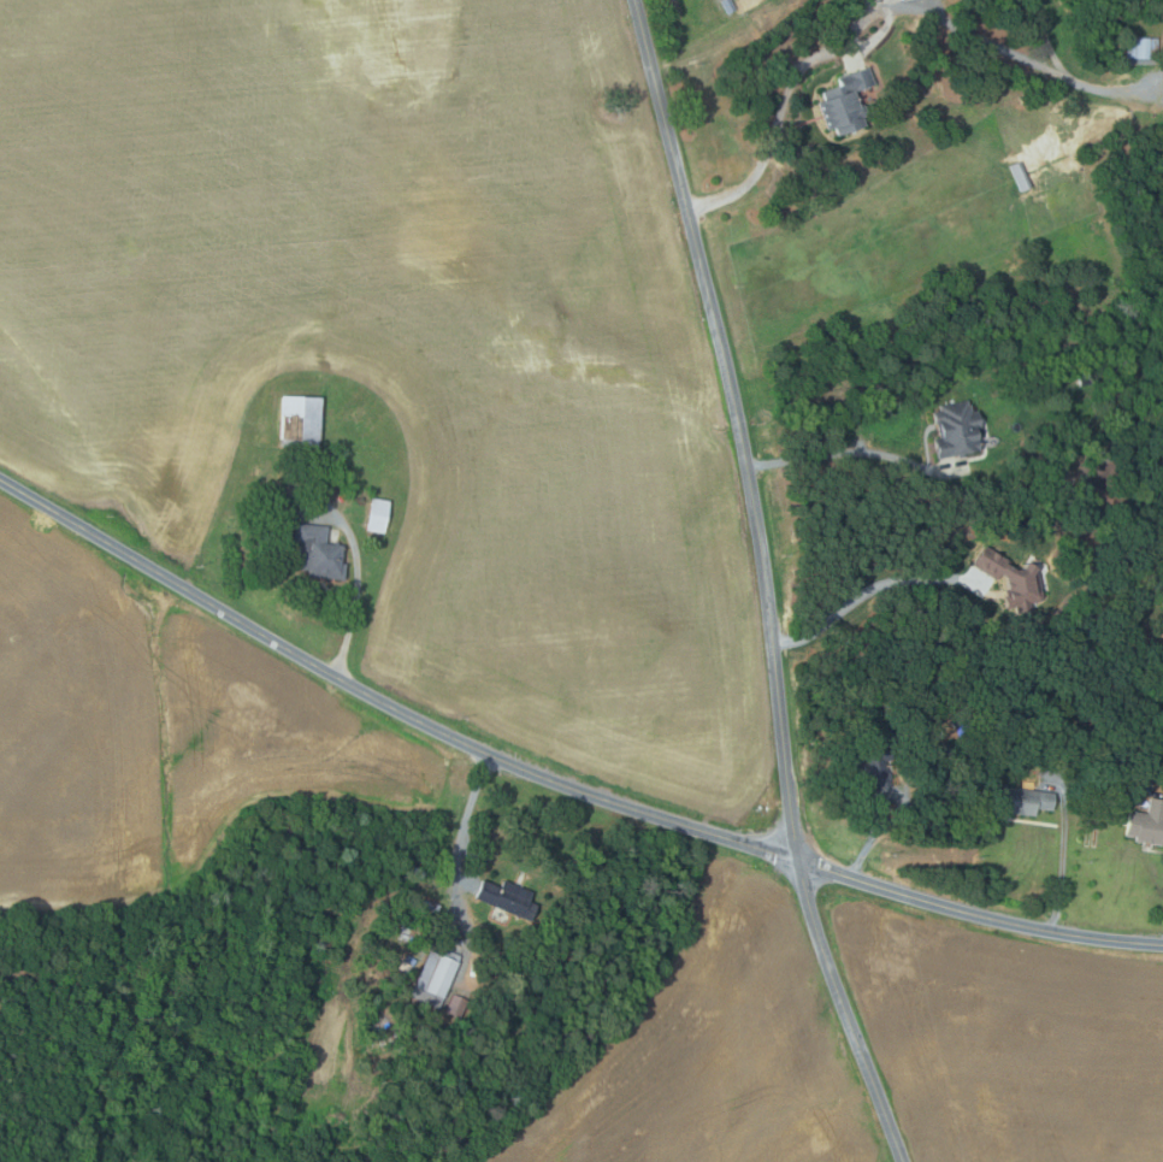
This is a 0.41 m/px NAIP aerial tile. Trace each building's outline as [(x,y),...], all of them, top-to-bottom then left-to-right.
[(728,14),(722,0),(733,0),(738,10),(728,14)] [(1159,58),(1128,58),(1128,36),(1159,36),(1159,58)] [(840,135),(838,126),(830,129),(820,101),(827,99),(823,89),(831,87),(828,79),(870,66),(876,85),(857,93),(868,125),(840,135)] [(1022,160),(1034,187),(1022,193),(1010,166),(1022,160)] [(1081,385),(1079,377),(1094,373),(1097,382),(1081,385)] [(321,447),(282,446),(284,396),(323,397),(321,447)] [(970,400),(970,405),(973,403),(974,411),(980,409),(984,427),(980,427),(984,450),(938,458),(935,438),(941,437),(939,423),(937,423),(935,412),(941,411),(941,405),(970,400)] [(385,533),(367,530),(374,497),(392,501),(385,533)] [(346,579),(312,577),(312,572),(299,571),(301,543),(295,543),(296,524),(330,526),(329,544),(344,545),(343,565),(347,565),(346,579)] [(974,564),(986,545),(1011,562),(1009,564),(1023,571),(1031,562),(1040,567),(1039,572),(1045,596),(1043,601),(1032,602),(1033,611),(1020,612),(1020,607),(1008,607),(1004,582),(1008,580),(1008,576),(1003,573),(999,580),(974,564)] [(957,729),(951,721),(960,714),(966,721),(957,729)] [(950,742),(960,754),(952,761),(943,749),(950,742)] [(866,792),(862,766),(856,767),(854,751),(893,745),(895,759),(887,760),(892,789),(866,792)] [(1155,750),(1162,751),(1162,764),(1155,763),(1155,750)] [(1037,814),(996,810),(998,786),(1057,792),(1055,810),(1037,809),(1037,814)] [(1152,797),(1162,799),(1162,845),(1138,842),(1138,838),(1128,837),(1130,810),(1150,813),(1152,797)] [(532,921),(476,897),(484,879),(502,887),(504,880),(533,892),(530,901),(539,904),(532,921)] [(443,904),(437,924),(419,919),(425,899),(443,904)] [(442,1009),(412,996),(431,950),(461,963),(442,1009)] [(408,955),(418,961),(408,975),(399,969),(408,955)] [(455,993),(470,1001),(462,1018),(447,1011),(455,993)]
